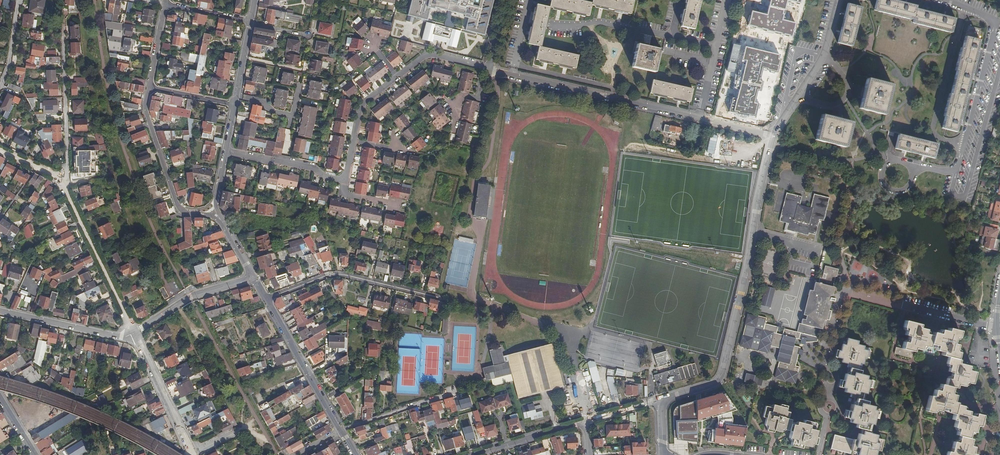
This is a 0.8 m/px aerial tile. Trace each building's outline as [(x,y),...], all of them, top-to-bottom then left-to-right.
[(42,14),(44,0),(32,0),(30,12),(32,12),(42,14)] [(69,10),(69,13),(79,13),(78,2),(74,2),(74,0),(66,0),(65,6),(69,6),(69,10)] [(113,14),(112,22),(116,22),(118,11),(119,11),(121,0),(120,0),(115,0),(113,12),(113,14)] [(208,10),(210,0),(199,0),(198,8),(208,10)] [(234,15),(240,16),(243,0),(236,0),(234,15)] [(259,7),(266,8),(269,9),(272,9),(273,1),(274,0),(266,0),(265,4),(260,3),(259,4),(259,7)] [(408,15),(485,35),(493,0),(412,0),(408,15)] [(549,7),(588,16),(590,5),(629,14),(632,1),(629,0),(591,0),(591,3),(579,0),(551,0),(549,7)] [(681,26),(694,29),(701,0),(687,0),(681,26)] [(738,68),(747,70),(746,76),(762,78),(766,55),(774,56),(784,0),(750,0),(738,68)] [(875,9),(913,19),(913,21),(952,32),(956,18),(945,15),(926,10),(916,8),(917,5),(906,2),(897,0),(877,0),(875,9)] [(862,6),(848,3),(839,41),(852,45),(862,6)] [(540,47),(549,8),(536,4),(527,44),(538,46),(535,60),(575,69),(578,55),(540,47)] [(139,15),(153,18),(154,11),(145,9),(144,13),(135,11),(135,14),(139,15)] [(292,13),(272,9),(269,9),(266,21),(265,23),(266,23),(266,24),(267,24),(268,23),(278,25),(279,19),(275,19),(275,15),(280,16),(280,20),(297,24),(298,19),(299,16),(295,15),(293,14),(292,13)] [(104,12),(105,20),(112,22),(113,14),(104,12)] [(192,16),(192,13),(185,12),(184,14),(183,20),(182,23),(186,24),(188,15),(192,16)] [(31,15),(24,14),(22,27),(32,29),(34,16),(31,15)] [(201,15),(196,14),(195,19),(193,18),(192,25),(198,26),(199,24),(201,15)] [(152,23),(153,18),(139,15),(139,18),(143,18),(142,21),(152,23)] [(369,30),(359,18),(354,23),(357,26),(353,29),(361,38),(365,35),(364,34),(369,30)] [(226,20),(219,19),(217,28),(225,30),(226,20)] [(109,44),(110,54),(119,56),(120,50),(122,37),(123,34),(125,24),(121,23),(118,23),(116,22),(112,22),(105,20),(106,28),(113,29),(112,36),(107,35),(109,44)] [(233,21),(226,20),(225,30),(223,37),(229,38),(232,39),(233,35),(232,35),(233,21)] [(370,32),(380,34),(381,26),(382,22),(379,22),(378,23),(373,21),(370,32)] [(176,22),(174,32),(175,32),(186,34),(187,34),(189,28),(182,27),(182,23),(176,22)] [(332,25),(320,22),(317,33),(330,35),(332,25)] [(461,29),(443,25),(443,27),(436,25),(427,23),(423,40),(434,42),(434,40),(447,43),(447,46),(457,48),(462,32),(460,31),(461,29)] [(133,29),(133,26),(132,25),(125,24),(123,34),(124,34),(124,36),(128,37),(129,35),(132,36),(132,35),(133,29)] [(80,38),(78,25),(70,26),(72,39),(80,38)] [(982,28),(969,25),(962,51),(961,50),(957,66),(958,67),(950,97),(949,97),(945,112),(946,113),(942,127),(956,131),(959,119),(962,120),(968,97),(965,96),(971,73),(974,74),(980,52),(977,51),(982,28)] [(383,37),(388,38),(391,28),(381,26),(380,34),(379,37),(383,38),(383,37)] [(276,32),(255,27),(254,33),(275,37),(276,32)] [(225,30),(217,28),(216,36),(223,37),(225,30)] [(41,32),(32,31),(30,38),(40,40),(41,32)] [(204,37),(202,44),(207,44),(210,45),(211,35),(208,34),(204,34),(204,37)] [(61,43),(61,35),(56,36),(57,39),(52,40),(52,44),(61,43)] [(174,36),(174,37),(173,45),(180,46),(181,44),(181,42),(180,42),(181,38),(174,36)] [(122,37),(120,50),(133,53),(134,45),(136,45),(137,40),(122,37)] [(274,42),(253,37),(252,43),(261,45),(263,45),(273,47),(274,42)] [(286,49),(298,51),(300,40),(288,38),(286,49)] [(350,49),(356,50),(362,51),(363,41),(348,38),(347,44),(350,45),(350,49)] [(328,43),(316,41),(314,51),(326,54),(328,43)] [(412,48),(413,44),(402,41),(399,52),(410,55),(411,48),(412,48)] [(79,55),(79,43),(72,43),(72,45),(71,45),(71,55),(79,55)] [(261,45),(252,43),(250,51),(260,53),(261,45)] [(655,73),(660,49),(637,44),(631,67),(655,73)] [(32,45),(31,56),(42,57),(44,46),(32,45)] [(299,66),(301,55),(288,52),(286,63),(299,66)] [(180,59),(198,63),(200,56),(181,53),(180,59)] [(402,62),(395,53),(386,60),(393,68),(398,64),(399,65),(402,62)] [(232,62),(233,63),(235,55),(226,54),(224,61),(232,62)] [(350,65),(354,71),(363,65),(358,59),(359,58),(357,55),(347,62),(350,65)] [(26,68),(28,68),(38,69),(39,66),(34,65),(35,57),(29,56),(29,59),(28,59),(25,61),(25,64),(26,64),(26,68)] [(198,63),(196,74),(201,75),(204,57),(200,56),(198,63)] [(39,66),(38,69),(38,70),(42,70),(42,66),(44,66),(44,63),(59,62),(59,57),(57,57),(47,57),(40,58),(39,66)] [(182,72),(184,65),(177,63),(177,60),(170,58),(170,62),(168,62),(167,62),(167,64),(167,65),(169,65),(167,77),(173,78),(173,72),(176,72),(176,70),(182,72)] [(321,72),(322,68),(322,64),(323,61),(312,58),(311,63),(312,63),(311,65),(310,69),(321,72)] [(129,61),(115,59),(118,62),(117,69),(127,71),(129,61)] [(216,75),(229,77),(229,76),(230,76),(230,75),(229,74),(230,67),(232,66),(232,65),(231,65),(232,62),(224,61),(219,60),(216,75)] [(381,64),(374,70),(381,79),(384,77),(383,76),(387,73),(381,64)] [(431,76),(441,78),(443,70),(444,66),(440,66),(434,65),(431,76)] [(253,73),(253,74),(265,76),(266,76),(267,68),(255,66),(254,73),(253,73)] [(23,86),(26,68),(17,67),(16,73),(20,74),(22,74),(21,77),(19,77),(18,82),(21,82),(21,86),(23,86)] [(769,68),(767,76),(773,78),(776,70),(769,68)] [(52,82),(57,82),(56,70),(55,70),(48,70),(48,82),(52,82)] [(381,79),(374,70),(366,76),(372,85),(377,81),(378,82),(381,79)] [(415,76),(422,85),(425,83),(425,82),(429,79),(423,70),(415,76)] [(443,70),(441,78),(440,82),(444,83),(444,81),(450,83),(453,72),(443,70)] [(464,71),(461,81),(471,84),(473,78),(474,78),(475,74),(464,71)] [(295,74),(283,72),(281,83),(290,85),(291,81),(293,82),(295,74)] [(182,89),(182,91),(192,93),(196,76),(196,75),(189,73),(187,84),(184,84),(184,86),(183,86),(183,87),(181,87),(181,89),(182,89)] [(265,76),(253,74),(252,81),(255,82),(264,84),(265,76)] [(196,76),(192,93),(198,94),(201,77),(196,76)] [(419,88),(422,85),(415,76),(408,82),(414,91),(418,88),(419,88)] [(132,77),(131,83),(135,84),(144,86),(145,80),(132,77)] [(225,92),(227,80),(216,78),(212,77),(210,88),(217,90),(225,92)] [(892,84),(867,78),(860,107),(885,114),(892,84)] [(371,87),(364,79),(359,83),(359,82),(356,84),(363,93),(371,87)] [(115,80),(117,87),(134,91),(135,84),(131,83),(115,80)] [(252,81),(247,80),(245,88),(250,89),(250,90),(253,91),(255,82),(252,81)] [(689,102),(693,88),(653,80),(650,93),(689,102)] [(323,82),(316,81),(314,90),(321,91),(323,82)] [(471,84),(461,81),(459,90),(469,93),(470,87),(471,88),(472,84),(471,84)] [(48,82),(45,82),(43,82),(44,90),(48,89),(49,94),(57,94),(56,83),(52,84),(52,82),(48,82)] [(10,83),(8,87),(20,92),(22,89),(10,83)] [(87,83),(78,83),(78,84),(71,84),(72,95),(76,95),(76,85),(79,86),(88,86),(87,83)] [(347,85),(342,89),(348,98),(354,93),(355,94),(358,92),(351,83),(347,85)] [(135,84),(134,91),(143,92),(144,86),(135,84)] [(397,90),(405,99),(412,94),(405,85),(401,89),(400,88),(397,90)] [(287,99),(287,98),(285,98),(287,90),(277,88),(275,97),(287,99)] [(314,90),(312,98),(319,99),(321,91),(314,90)] [(397,106),(405,99),(397,90),(394,93),(395,94),(390,98),(397,106)] [(150,111),(159,112),(161,102),(165,103),(167,104),(181,106),(183,99),(183,98),(178,97),(157,93),(153,97),(150,111)] [(8,94),(5,101),(11,104),(15,97),(8,94)] [(434,100),(429,94),(421,101),(428,110),(437,102),(435,99),(434,100)] [(285,108),(287,99),(275,97),(274,106),(285,108)] [(191,109),(193,100),(188,99),(188,100),(187,108),(186,110),(167,106),(164,105),(163,113),(180,117),(188,118),(190,119),(191,109)] [(338,109),(351,111),(351,107),(350,107),(351,101),(340,99),(338,109)] [(387,99),(379,105),(386,114),(389,112),(389,111),(393,107),(387,99)] [(464,108),(476,111),(478,102),(468,99),(466,105),(465,105),(464,108)] [(33,105),(30,105),(31,106),(35,113),(45,113),(49,113),(57,113),(56,100),(42,101),(43,111),(34,112),(33,107),(33,105)] [(133,103),(120,100),(121,104),(125,105),(125,107),(130,108),(130,110),(132,110),(132,108),(138,110),(139,104),(133,103)] [(11,104),(5,101),(1,109),(8,112),(9,109),(10,110),(11,108),(10,107),(11,104)] [(82,101),(73,101),(73,113),(83,112),(82,101)] [(239,110),(237,119),(245,121),(247,121),(258,123),(273,126),(274,119),(264,117),(266,111),(261,110),(262,106),(253,104),(251,113),(239,110)] [(386,114),(379,105),(371,112),(377,120),(382,116),(383,117),(386,114)] [(437,119),(444,113),(447,111),(444,108),(443,109),(440,105),(431,112),(437,119)] [(304,107),(302,116),(303,116),(314,118),(316,109),(304,107)] [(473,121),(476,111),(464,108),(463,112),(464,113),(463,118),(473,121)] [(205,122),(216,124),(217,118),(218,116),(219,111),(208,109),(205,122)] [(350,115),(351,111),(338,109),(336,118),(347,120),(348,115),(350,115)] [(161,113),(159,112),(150,111),(152,119),(156,117),(160,120),(161,113)] [(163,113),(161,113),(160,120),(160,121),(166,122),(166,120),(179,123),(180,117),(163,113)] [(450,121),(444,113),(437,119),(435,121),(437,124),(438,123),(442,128),(450,121)] [(851,121),(843,119),(842,121),(830,118),(831,116),(822,114),(816,139),(825,141),(826,139),(837,142),(837,144),(846,146),(851,121)] [(125,119),(126,124),(131,123),(131,126),(141,123),(139,115),(125,119)] [(402,131),(411,124),(404,115),(396,122),(400,127),(399,128),(402,131)] [(658,127),(661,116),(655,115),(651,129),(655,130),(656,127),(658,127)] [(312,127),(313,127),(314,118),(303,116),(301,124),(312,127)] [(86,131),(86,119),(75,119),(75,131),(86,131)] [(256,130),(258,123),(247,121),(246,128),(256,130)] [(459,131),(470,133),(473,124),(462,121),(461,127),(459,127),(459,131)] [(345,131),(346,124),(336,122),(334,132),(345,135),(346,131),(345,131)] [(144,123),(128,128),(129,133),(145,128),(144,123)] [(213,125),(204,123),(203,127),(204,128),(203,133),(211,135),(213,125)] [(369,132),(378,134),(380,125),(370,123),(368,129),(367,128),(366,131),(369,132)] [(301,124),(299,133),(311,135),(312,127),(301,124)] [(681,128),(665,124),(663,131),(675,134),(675,132),(680,133),(681,128)] [(14,139),(19,131),(19,129),(17,128),(15,131),(6,127),(3,134),(14,139)] [(276,141),(273,153),(281,155),(285,135),(282,135),(284,128),(279,127),(276,141)] [(421,135),(413,127),(404,134),(407,137),(408,136),(412,142),(421,135)] [(244,136),(255,138),(256,130),(246,128),(244,136)] [(39,147),(42,152),(49,149),(48,146),(50,144),(48,141),(44,132),(43,130),(38,132),(42,140),(44,140),(46,144),(39,147)] [(14,139),(13,141),(25,147),(29,139),(22,136),(23,133),(19,131),(14,139)] [(131,140),(132,143),(141,140),(142,142),(149,140),(146,131),(130,136),(131,140)] [(156,132),(160,142),(166,140),(170,140),(169,131),(161,131),(156,132)] [(457,141),(468,143),(470,133),(459,131),(458,134),(459,135),(457,141)] [(61,141),(60,132),(44,132),(48,141),(61,141)] [(381,134),(378,134),(369,132),(367,142),(378,144),(379,137),(380,138),(381,134)] [(106,146),(102,133),(95,133),(95,136),(98,136),(101,145),(100,145),(101,150),(107,150),(106,146)] [(938,143),(899,134),(895,147),(934,157),(938,143)] [(242,136),(240,135),(237,148),(246,150),(247,147),(249,147),(250,145),(267,148),(265,154),(272,156),(273,153),(276,141),(255,138),(244,136),(242,136)] [(345,138),(342,137),(334,136),(333,142),(332,141),(331,145),(343,147),(345,138)] [(307,140),(296,137),(293,151),(304,153),(307,140)] [(83,138),(73,138),(74,149),(83,148),(83,138)] [(429,145),(422,138),(414,145),(416,148),(417,147),(420,152),(429,145)] [(160,142),(162,149),(169,148),(166,140),(160,142)] [(218,143),(214,143),(206,141),(205,145),(207,145),(205,155),(204,155),(203,160),(212,161),(213,159),(215,159),(218,143)] [(49,149),(42,152),(45,159),(49,157),(48,155),(54,152),(52,147),(50,144),(48,146),(49,149)] [(341,157),(343,147),(331,145),(330,148),(331,149),(330,154),(341,157)] [(362,157),(373,159),(375,150),(365,147),(364,154),(363,154),(362,157)] [(184,159),(180,148),(170,152),(174,163),(184,159)] [(88,151),(74,151),(74,173),(100,173),(100,150),(94,150),(88,151)] [(147,151),(136,154),(140,166),(145,165),(145,162),(148,161),(147,158),(150,157),(147,151)] [(392,167),(395,155),(385,153),(384,158),(384,161),(383,164),(389,165),(388,166),(392,167)] [(396,166),(405,168),(407,157),(401,156),(402,155),(398,154),(396,166)] [(340,164),(341,160),(328,157),(326,168),(337,171),(339,164),(340,164)] [(371,168),(373,159),(362,157),(361,161),(362,161),(361,166),(371,169),(371,168)] [(418,169),(420,159),(411,157),(408,168),(412,169),(412,168),(418,169)] [(17,169),(7,164),(2,173),(0,177),(2,178),(6,170),(8,171),(14,174),(17,169)] [(199,170),(199,165),(192,164),(193,168),(194,177),(209,181),(211,172),(199,170)] [(251,167),(235,164),(233,175),(236,176),(234,187),(243,188),(245,177),(249,178),(251,167)] [(22,172),(18,170),(14,179),(19,182),(24,174),(22,173),(22,172)] [(369,182),(370,172),(369,172),(362,170),(360,170),(359,176),(358,176),(357,179),(369,182)] [(145,182),(147,188),(154,186),(152,178),(156,177),(154,172),(143,176),(145,182)] [(259,185),(266,186),(267,185),(267,183),(269,174),(261,173),(259,185)] [(269,174),(267,183),(276,185),(276,184),(279,174),(275,173),(275,174),(269,173),(269,174)] [(288,176),(287,184),(296,186),(298,176),(292,174),(289,173),(288,176)] [(25,185),(31,176),(26,174),(26,175),(24,174),(19,182),(25,185)] [(38,187),(44,178),(36,174),(30,182),(38,187)] [(288,176),(279,174),(276,184),(282,185),(282,187),(286,188),(287,184),(288,176)] [(308,194),(310,185),(310,182),(307,181),(306,182),(301,181),(298,191),(308,194)] [(486,189),(487,182),(479,181),(474,217),(477,217),(477,219),(481,219),(481,217),(486,218),(488,206),(484,205),(484,203),(486,204),(487,197),(489,197),(490,190),(486,189)] [(365,196),(368,185),(356,182),(355,186),(356,186),(355,194),(365,196)] [(159,184),(154,186),(156,192),(160,190),(162,196),(163,195),(159,184)] [(82,196),(91,194),(90,185),(80,187),(82,196)] [(320,187),(310,185),(308,194),(308,197),(311,197),(312,197),(317,198),(320,187)] [(386,197),(388,187),(378,185),(376,196),(380,197),(381,196),(386,197)] [(53,188),(49,186),(49,187),(43,194),(46,196),(52,208),(49,210),(51,214),(67,206),(65,202),(58,205),(51,191),(53,188)] [(147,188),(151,200),(162,196),(160,190),(156,192),(154,186),(147,188)] [(395,198),(399,199),(402,188),(392,186),(390,196),(396,197),(395,198)] [(323,187),(320,187),(317,198),(317,199),(325,200),(327,201),(329,190),(323,188),(323,187)] [(403,198),(409,200),(411,190),(402,188),(399,199),(403,199),(403,198)] [(787,227),(791,228),(792,225),(795,226),(794,229),(809,232),(810,229),(817,231),(820,215),(825,216),(831,193),(814,189),(811,201),(814,202),(813,205),(809,219),(795,215),(798,201),(799,198),(801,198),(802,192),(786,189),(780,218),(788,220),(787,227)] [(233,193),(223,191),(220,207),(225,211),(233,210),(233,206),(232,206),(232,205),(229,205),(229,203),(231,203),(233,193)] [(35,192),(28,202),(32,205),(35,207),(37,204),(36,203),(40,197),(38,196),(39,194),(35,192)] [(200,206),(202,196),(192,194),(189,205),(194,206),(195,205),(200,206)] [(254,203),(255,198),(241,195),(240,200),(244,200),(244,201),(254,203)] [(106,204),(103,198),(98,200),(97,197),(85,201),(88,210),(106,204)] [(329,209),(338,211),(340,203),(341,200),(337,199),(337,200),(331,199),(329,209)] [(114,203),(109,204),(113,213),(119,210),(118,207),(122,206),(119,200),(114,203)] [(811,204),(800,201),(798,201),(795,215),(809,219),(813,205),(811,204)] [(169,213),(165,202),(157,205),(161,216),(169,213)] [(341,214),(347,215),(349,205),(340,203),(338,211),(338,214),(341,215),(341,214)] [(272,205),(263,204),(262,214),(271,215),(272,205)] [(349,205),(347,215),(357,217),(359,207),(353,206),(353,205),(349,204),(349,205)] [(27,207),(21,216),(27,220),(35,207),(32,205),(29,208),(27,207)] [(54,226),(66,220),(63,212),(68,209),(67,206),(51,214),(49,215),(54,226)] [(360,218),(370,220),(372,209),(368,208),(368,209),(363,208),(360,218)] [(372,209),(370,220),(380,222),(382,212),(376,210),(376,209),(372,209)] [(990,209),(989,211),(988,216),(988,218),(998,221),(999,222),(999,212),(994,210),(990,209)] [(250,213),(244,213),(244,225),(249,225),(249,227),(253,227),(253,215),(250,215),(250,213)] [(394,225),(403,227),(406,216),(400,215),(400,214),(396,213),(396,217),(394,225)] [(394,225),(396,217),(386,215),(384,226),(389,227),(389,228),(393,229),(394,225)] [(173,251),(174,253),(193,246),(190,217),(184,217),(185,241),(181,242),(181,243),(173,246),(175,250),(173,251)] [(203,227),(203,217),(195,217),(195,227),(203,227)] [(3,219),(0,223),(0,224),(10,230),(12,225),(3,219)] [(60,234),(68,230),(65,222),(54,227),(56,231),(57,230),(59,234),(60,234)] [(114,234),(108,223),(99,228),(104,239),(114,234)] [(983,236),(996,239),(999,225),(990,223),(989,228),(985,227),(983,236)] [(0,224),(0,230),(9,236),(7,239),(13,241),(17,235),(17,234),(10,230),(0,224)] [(20,230),(12,225),(10,230),(17,234),(20,230)] [(225,236),(221,230),(220,231),(219,228),(217,228),(217,231),(213,233),(203,236),(203,239),(203,243),(208,241),(216,239),(225,236)] [(59,234),(47,240),(52,251),(62,247),(61,244),(65,243),(66,245),(74,240),(70,231),(61,236),(60,234),(59,234)] [(272,248),(267,233),(256,237),(261,251),(272,248)] [(996,239),(983,236),(980,245),(984,246),(985,248),(987,248),(989,247),(992,248),(993,243),(998,244),(999,239),(996,239)] [(216,241),(216,239),(208,241),(212,253),(222,250),(220,245),(218,246),(217,241),(216,241)] [(307,239),(304,240),(305,242),(310,250),(313,249),(307,239)] [(375,254),(377,244),(363,241),(361,250),(375,254)] [(305,242),(299,244),(303,256),(306,255),(311,253),(310,250),(305,242)] [(70,258),(81,253),(76,243),(65,248),(70,258)] [(303,256),(299,244),(288,248),(291,259),(301,256),(303,256)] [(334,244),(329,246),(332,255),(337,253),(334,244)] [(323,262),(333,259),(332,255),(329,246),(318,249),(321,257),(323,262)] [(226,264),(238,261),(232,250),(218,254),(219,257),(224,256),(226,264)] [(121,261),(117,253),(112,255),(116,264),(121,261)] [(257,257),(261,269),(265,267),(273,265),(270,253),(257,257)] [(310,267),(317,264),(315,260),(311,253),(306,255),(310,267)] [(82,266),(93,261),(91,256),(76,263),(78,268),(82,266)] [(136,257),(128,261),(129,264),(118,269),(120,273),(123,272),(125,275),(129,273),(130,274),(139,270),(136,265),(139,263),(136,257)] [(422,262),(410,259),(408,264),(409,265),(408,269),(419,272),(422,262)] [(291,264),(286,266),(287,270),(292,274),(293,276),(301,274),(297,261),(291,263),(291,264)] [(356,262),(354,270),(359,271),(359,269),(364,270),(366,264),(357,262),(356,262)] [(388,264),(377,262),(375,271),(386,273),(388,264)] [(194,267),(196,275),(208,271),(205,263),(194,267)] [(265,267),(268,278),(276,276),(273,265),(265,267)] [(402,278),(405,268),(394,265),(391,275),(402,278)] [(24,269),(11,266),(8,276),(21,280),(24,269)] [(62,285),(65,283),(64,279),(84,270),(82,266),(78,268),(64,275),(54,280),(58,282),(61,285),(62,285)] [(215,269),(217,276),(229,272),(227,266),(218,269),(218,268),(215,269)] [(834,273),(836,274),(837,270),(824,266),(822,274),(826,274),(825,279),(819,277),(818,283),(814,282),(812,291),(809,290),(807,295),(809,295),(804,315),(806,315),(805,319),(802,318),(800,323),(798,323),(796,332),(783,328),(782,334),(775,333),(777,327),(764,323),(766,317),(758,315),(757,317),(747,314),(739,348),(748,350),(748,352),(756,354),(756,353),(766,355),(768,346),(778,348),(775,361),(777,362),(774,377),(795,382),(799,367),(795,366),(798,354),(799,349),(800,347),(793,346),(795,339),(801,340),(800,344),(804,345),(805,343),(817,342),(820,329),(823,330),(825,325),(821,325),(822,320),(826,320),(832,296),(830,296),(832,287),(835,277),(833,276),(834,273)] [(39,280),(43,271),(42,270),(34,267),(30,276),(39,280)] [(43,271),(46,273),(51,277),(54,280),(64,275),(63,273),(60,274),(59,272),(54,274),(50,268),(43,271)] [(208,271),(196,275),(199,283),(210,279),(208,271)] [(82,289),(84,293),(95,288),(87,272),(82,274),(85,280),(83,281),(86,288),(82,289)] [(46,273),(44,278),(48,279),(52,281),(51,284),(56,287),(58,282),(54,280),(51,277),(46,273)] [(30,280),(25,277),(20,289),(25,291),(30,280)] [(280,286),(276,277),(270,280),(274,288),(280,286)] [(428,285),(439,288),(441,279),(430,277),(428,285)] [(342,281),(334,281),(334,290),(335,290),(335,294),(342,294),(342,281)] [(102,292),(99,286),(95,288),(84,293),(77,296),(81,299),(84,302),(88,299),(88,298),(92,297),(93,299),(98,297),(97,294),(102,292)] [(122,293),(124,297),(131,294),(137,290),(135,286),(122,293)] [(775,289),(765,286),(760,305),(770,307),(775,289)] [(164,287),(160,289),(165,299),(169,296),(164,287)] [(241,287),(232,290),(233,293),(241,291),(243,297),(252,294),(250,287),(241,289),(241,287)] [(298,296),(302,305),(313,300),(324,295),(320,287),(309,291),(309,292),(298,296)] [(137,290),(131,294),(133,298),(143,293),(141,288),(137,290)] [(336,303),(339,302),(333,290),(330,292),(336,303)] [(50,311),(53,312),(59,293),(53,291),(50,299),(42,297),(39,306),(51,309),(50,311)] [(291,304),(286,295),(277,298),(275,303),(279,311),(282,310),(285,309),(285,308),(284,307),(291,304)] [(385,307),(388,308),(391,298),(387,297),(387,296),(382,295),(382,296),(375,295),(372,306),(385,308),(385,307)] [(207,311),(216,309),(213,298),(205,300),(207,305),(205,305),(207,311)] [(16,299),(12,309),(16,310),(21,300),(16,299)] [(406,303),(407,301),(396,299),(393,310),(410,314),(412,305),(406,303)] [(445,302),(436,300),(430,299),(429,305),(429,306),(441,309),(440,314),(442,314),(445,302)] [(429,306),(429,305),(416,302),(414,309),(425,312),(428,312),(429,306)] [(102,322),(107,319),(113,316),(108,305),(96,310),(102,322)] [(207,311),(205,312),(208,317),(230,311),(229,305),(225,306),(221,307),(216,309),(207,311)] [(300,306),(291,310),(299,325),(308,320),(300,306)] [(148,315),(143,307),(136,311),(140,318),(142,317),(143,318),(148,315)] [(74,309),(71,322),(76,323),(77,318),(78,319),(80,311),(74,309)] [(298,325),(299,329),(313,322),(312,321),(315,319),(314,316),(308,320),(299,325),(298,325)] [(918,330),(919,328),(920,324),(904,320),(902,327),(905,328),(904,335),(908,336),(906,343),(903,342),(901,348),(913,351),(914,348),(914,346),(917,346),(916,349),(920,350),(921,345),(928,347),(929,344),(931,335),(924,334),(925,329),(922,328),(921,331),(918,330)] [(382,323),(366,321),(366,327),(381,329),(382,323)] [(298,332),(304,341),(326,328),(328,327),(325,322),(314,328),(310,330),(309,331),(307,327),(298,332)] [(20,326),(10,323),(9,328),(7,338),(16,340),(20,326)] [(41,328),(42,325),(34,323),(31,336),(39,338),(41,328)] [(265,323),(258,327),(258,328),(257,328),(256,329),(257,331),(258,332),(260,331),(261,334),(263,338),(270,334),(265,323)] [(171,334),(165,325),(157,331),(162,340),(171,334)] [(49,330),(41,328),(39,338),(47,339),(49,330)] [(326,335),(326,328),(304,341),(309,350),(312,348),(313,349),(319,346),(316,341),(326,335)] [(932,332),(931,335),(929,344),(936,345),(935,350),(939,351),(939,348),(942,349),(942,351),(941,355),(948,357),(956,359),(958,352),(954,351),(956,345),(952,344),(954,337),(957,338),(959,331),(948,328),(947,331),(946,333),(944,333),(944,330),(940,329),(939,334),(932,332)] [(53,333),(50,333),(48,342),(47,344),(55,346),(58,333),(54,332),(53,333)] [(345,346),(345,336),(344,336),(344,333),(339,333),(339,336),(329,336),(329,348),(337,348),(337,346),(345,346)] [(185,344),(186,346),(187,345),(190,344),(185,334),(182,336),(186,343),(185,344)] [(80,354),(83,339),(79,338),(77,349),(76,348),(75,353),(80,354)] [(847,364),(846,367),(850,368),(858,370),(860,363),(863,364),(865,359),(867,359),(869,351),(864,350),(865,346),(857,344),(858,341),(847,338),(845,345),(842,344),(840,351),(841,351),(841,354),(838,353),(837,357),(842,359),(841,362),(847,364)] [(36,350),(34,362),(42,368),(47,344),(48,342),(40,340),(41,339),(39,339),(36,350)] [(272,346),(284,342),(282,339),(271,342),(267,343),(268,347),(272,346)] [(93,350),(95,342),(86,340),(84,349),(91,351),(90,356),(92,357),(93,350)] [(104,361),(107,344),(97,342),(96,351),(98,351),(103,353),(102,360),(102,361),(104,361)] [(563,386),(560,375),(552,343),(503,357),(501,347),(490,350),(494,366),(483,369),(485,378),(484,378),(485,381),(486,381),(492,380),(493,386),(513,381),(511,375),(512,375),(514,382),(518,398),(563,386)] [(377,345),(369,344),(368,357),(377,357),(377,345)] [(119,347),(110,345),(108,354),(118,356),(119,347)] [(275,358),(286,354),(284,349),(280,351),(278,345),(272,347),(268,348),(270,352),(271,359),(275,358)] [(0,362),(0,370),(1,369),(2,371),(7,368),(9,367),(11,371),(10,372),(9,372),(12,377),(20,372),(22,370),(31,365),(33,364),(34,362),(32,361),(27,364),(21,354),(25,352),(26,348),(23,347),(18,346),(17,352),(6,359),(1,362),(0,362)] [(669,349),(654,354),(658,366),(668,363),(669,364),(671,363),(669,357),(671,356),(669,349)] [(131,354),(121,352),(119,360),(118,364),(128,366),(131,354)] [(324,355),(323,352),(312,357),(314,361),(324,355)] [(278,365),(294,360),(290,353),(286,354),(275,358),(278,365)] [(165,361),(167,365),(169,369),(179,363),(175,355),(164,360),(165,361)] [(349,361),(348,355),(338,361),(340,365),(349,361)] [(960,360),(956,359),(948,357),(946,364),(949,365),(948,372),(951,373),(950,380),(946,379),(944,386),(952,387),(956,389),(958,385),(964,387),(965,383),(972,384),(975,372),(968,370),(969,366),(965,365),(965,367),(962,367),(963,365),(959,363),(960,360)] [(61,383),(63,377),(55,371),(56,365),(55,364),(57,358),(55,358),(51,374),(51,375),(61,383)] [(600,382),(598,375),(598,374),(595,362),(590,361),(587,364),(591,376),(592,375),(594,383),(600,382)] [(185,363),(175,368),(178,373),(180,372),(182,375),(181,376),(183,381),(194,376),(193,373),(194,372),(192,368),(188,370),(185,363)] [(681,381),(681,382),(695,378),(695,377),(698,376),(695,364),(692,365),(691,365),(654,376),(657,388),(681,381)] [(28,376),(32,383),(40,379),(36,371),(34,372),(31,365),(22,370),(27,377),(28,376)] [(249,366),(237,369),(241,376),(252,373),(251,371),(249,366)] [(255,368),(258,377),(265,374),(264,371),(262,366),(255,368)] [(337,372),(335,368),(334,366),(325,371),(332,383),(337,380),(335,376),(337,374),(337,372)] [(626,370),(617,368),(616,374),(625,376),(626,370)] [(858,370),(850,368),(848,375),(845,374),(843,381),(844,381),(843,384),(840,383),(839,387),(845,389),(844,392),(850,394),(849,397),(856,399),(861,400),(863,393),(866,394),(867,390),(866,390),(867,387),(868,387),(870,387),(872,381),(866,380),(867,376),(861,374),(862,371),(858,370)] [(69,379),(63,377),(61,383),(67,387),(72,391),(76,371),(72,370),(69,379)] [(144,382),(139,373),(128,378),(133,388),(144,382)] [(763,377),(745,373),(743,381),(760,386),(763,377)] [(614,380),(613,377),(608,376),(607,382),(608,382),(612,395),(618,394),(614,380)] [(351,393),(364,386),(364,378),(348,387),(351,393)] [(175,379),(165,384),(167,389),(177,384),(175,379)] [(363,420),(367,418),(372,417),(372,414),(373,404),(373,393),(369,393),(369,386),(373,386),(373,379),(365,379),(364,406),(367,407),(367,413),(363,413),(363,420)] [(180,392),(183,398),(187,396),(194,392),(192,388),(189,382),(176,388),(178,392),(180,392)] [(391,391),(392,382),(388,382),(387,386),(381,385),(381,391),(391,391)] [(602,391),(600,382),(594,383),(596,393),(602,391)] [(289,383),(286,385),(290,391),(292,396),(293,395),(295,394),(293,390),(289,383)] [(641,395),(642,384),(639,384),(638,386),(637,386),(637,384),(634,383),(634,385),(632,385),(632,383),(630,383),(629,385),(626,385),(626,395),(637,396),(637,395),(641,395)] [(952,387),(944,386),(939,384),(937,391),(933,390),(932,394),(935,394),(934,397),(932,396),(928,396),(924,411),(931,413),(932,409),(939,411),(940,407),(946,409),(946,412),(953,414),(955,405),(956,403),(953,402),(951,401),(951,399),(954,399),(955,395),(950,394),(952,387)] [(210,385),(203,388),(208,397),(212,395),(215,394),(210,385)] [(293,390),(295,394),(304,389),(301,385),(293,390)] [(307,395),(313,392),(309,386),(304,389),(295,394),(296,395),(299,400),(304,397),(307,395)] [(145,400),(141,391),(129,397),(133,405),(145,400)] [(289,397),(292,396),(290,391),(268,403),(271,408),(289,397)] [(340,407),(350,402),(346,393),(336,398),(340,407)] [(721,393),(678,406),(675,408),(674,410),(673,413),(674,440),(681,441),(681,443),(697,445),(697,425),(707,421),(706,419),(716,416),(718,422),(716,432),(711,432),(708,444),(742,445),(747,428),(733,426),(732,418),(729,410),(735,408),(725,394),(721,395),(721,393)] [(488,411),(503,407),(510,404),(507,394),(479,402),(482,413),(488,411)] [(313,400),(316,398),(314,395),(308,398),(305,399),(303,401),(305,404),(313,400)] [(451,412),(456,411),(456,408),(454,400),(453,398),(444,400),(446,408),(449,407),(450,408),(451,412)] [(97,408),(98,408),(108,403),(105,399),(95,404),(97,408)] [(454,400),(456,408),(459,407),(462,406),(460,399),(454,400)] [(867,405),(868,402),(861,400),(856,399),(854,405),(850,404),(849,411),(850,411),(849,414),(846,413),(845,417),(850,419),(849,422),(856,424),(855,427),(863,429),(867,430),(869,423),(872,424),(873,420),(872,419),(873,417),(874,417),(876,418),(878,411),(873,409),(873,406),(867,405)] [(313,400),(305,404),(308,409),(315,405),(313,400)] [(163,406),(161,401),(156,403),(156,402),(149,405),(152,411),(163,406)] [(355,411),(350,402),(340,407),(346,416),(355,411)] [(435,423),(435,425),(442,424),(441,421),(439,413),(438,410),(441,409),(439,402),(430,405),(432,412),(431,412),(435,423)] [(543,417),(540,405),(534,406),(533,403),(521,407),(525,419),(531,417),(531,420),(535,419),(534,416),(536,415),(537,418),(543,417)] [(207,404),(193,410),(198,420),(212,413),(207,404)] [(788,430),(790,423),(790,419),(787,418),(789,412),(786,411),(787,406),(780,404),(779,406),(773,404),(771,407),(765,406),(762,417),(766,418),(764,424),(767,425),(766,430),(770,431),(771,428),(774,429),(774,430),(780,432),(781,428),(788,430)] [(959,436),(968,438),(970,432),(973,433),(975,429),(972,428),(973,425),(975,426),(984,428),(987,417),(975,414),(974,417),(967,415),(968,412),(961,410),(962,407),(955,405),(953,414),(951,419),(955,420),(957,421),(956,424),(954,423),(953,427),(957,428),(955,435),(959,436)] [(144,410),(142,406),(133,410),(136,414),(144,410)] [(161,413),(165,411),(163,406),(152,411),(154,415),(155,414),(156,416),(161,414),(161,413)] [(190,407),(179,413),(181,416),(192,411),(190,407)] [(417,413),(416,408),(410,410),(414,422),(417,421),(418,421),(417,416),(420,416),(419,413),(417,413)] [(228,409),(210,418),(212,423),(226,416),(228,420),(227,421),(228,424),(235,421),(228,409)] [(266,410),(273,423),(276,421),(270,409),(266,410)] [(266,410),(261,413),(268,426),(273,423),(266,410)] [(435,423),(431,412),(430,412),(430,410),(429,410),(425,411),(425,413),(427,413),(428,419),(430,424),(433,423),(435,423)] [(319,420),(326,416),(323,411),(305,422),(308,428),(316,424),(319,420)] [(422,412),(419,413),(420,416),(417,416),(418,421),(425,419),(428,419),(427,413),(425,413),(425,411),(422,412)] [(478,434),(484,432),(483,428),(477,411),(474,412),(475,417),(473,417),(476,427),(477,429),(478,434)] [(40,431),(31,437),(35,443),(48,435),(75,418),(73,414),(72,414),(41,433),(40,431)] [(273,423),(268,426),(276,438),(287,432),(286,430),(285,431),(284,430),(279,433),(275,426),(279,423),(280,425),(292,419),(289,414),(276,421),(273,423)] [(153,421),(160,434),(160,431),(162,432),(166,430),(165,428),(166,428),(165,424),(166,423),(163,416),(153,421)] [(39,417),(25,426),(27,430),(42,421),(39,417)] [(516,429),(521,428),(519,422),(518,417),(506,421),(509,431),(513,430),(513,432),(517,431),(516,429)] [(138,424),(140,427),(145,425),(152,422),(150,418),(138,424)] [(210,418),(205,420),(206,423),(202,426),(202,427),(212,423),(210,418)] [(430,424),(428,419),(425,419),(428,427),(434,425),(436,430),(437,430),(435,425),(435,423),(433,423),(430,424)] [(809,442),(815,444),(816,440),(814,439),(815,436),(816,430),(813,429),(814,422),(803,419),(802,423),(796,421),(795,424),(790,423),(788,430),(790,430),(793,431),(792,434),(789,433),(789,437),(792,438),(790,445),(800,447),(801,444),(808,446),(809,442)] [(205,420),(192,427),(196,435),(201,433),(198,427),(202,426),(206,423),(205,420)] [(152,422),(145,425),(148,432),(153,430),(160,434),(153,421),(152,422)] [(228,424),(221,427),(224,433),(238,426),(235,421),(228,424)] [(369,424),(356,428),(359,436),(371,431),(369,424)] [(386,427),(388,433),(399,429),(397,424),(386,427)] [(484,432),(486,438),(491,437),(491,439),(495,438),(494,436),(497,435),(494,424),(483,428),(484,432)] [(630,427),(630,425),(626,426),(625,424),(609,425),(609,426),(608,426),(609,436),(610,436),(610,435),(626,434),(626,435),(630,435),(630,433),(630,427)] [(327,425),(313,433),(317,439),(331,432),(327,425)] [(287,432),(276,438),(282,450),(286,448),(299,441),(298,439),(289,444),(290,444),(286,446),(283,441),(292,435),(292,436),(299,432),(296,427),(287,432)] [(389,438),(388,433),(386,427),(383,428),(381,429),(383,436),(375,439),(377,443),(389,438)] [(9,437),(7,434),(5,436),(3,432),(0,428),(0,443),(9,437)] [(850,450),(857,452),(856,454),(861,454),(861,453),(864,454),(863,454),(874,454),(876,450),(879,451),(882,440),(876,438),(876,435),(870,433),(870,430),(867,430),(863,429),(861,434),(858,433),(856,439),(853,439),(850,450)] [(373,435),(372,432),(359,437),(361,441),(369,438),(368,437),(373,435)] [(87,433),(64,448),(69,454),(86,454),(93,451),(87,433)] [(831,448),(837,450),(840,436),(837,435),(834,434),(834,435),(831,448)] [(48,435),(35,443),(40,451),(50,446),(53,443),(48,435)] [(455,448),(457,454),(461,453),(459,447),(464,445),(461,436),(460,437),(452,439),(455,448)] [(555,454),(561,453),(556,439),(555,436),(550,438),(555,454)] [(837,450),(844,452),(848,438),(840,436),(837,450)] [(973,450),(974,447),(970,446),(971,439),(968,438),(959,436),(957,442),(953,441),(952,445),(954,446),(953,448),(952,448),(951,452),(948,451),(947,454),(975,454),(972,453),(970,453),(970,450),(973,450)] [(556,439),(561,453),(565,451),(560,438),(556,439)] [(576,447),(576,438),(566,438),(567,448),(576,447)] [(848,438),(844,452),(850,453),(850,450),(853,439),(848,438)] [(326,443),(328,447),(333,454),(341,454),(337,448),(336,449),(335,447),(336,446),(332,439),(326,443)] [(412,439),(406,441),(408,445),(410,445),(411,450),(414,449),(413,444),(412,440),(412,439)] [(445,451),(455,448),(452,439),(443,442),(445,451)] [(593,439),(593,447),(603,446),(602,439),(593,439)] [(299,441),(286,448),(290,454),(304,447),(300,440),(299,441)] [(629,454),(632,454),(646,454),(649,454),(649,452),(646,452),(645,443),(641,443),(641,445),(636,445),(636,443),(632,443),(633,453),(629,453),(629,454)] [(40,451),(43,454),(53,454),(55,453),(58,452),(55,447),(52,449),(50,446),(40,451)] [(368,454),(377,454),(381,454),(378,446),(367,450),(368,454)]
